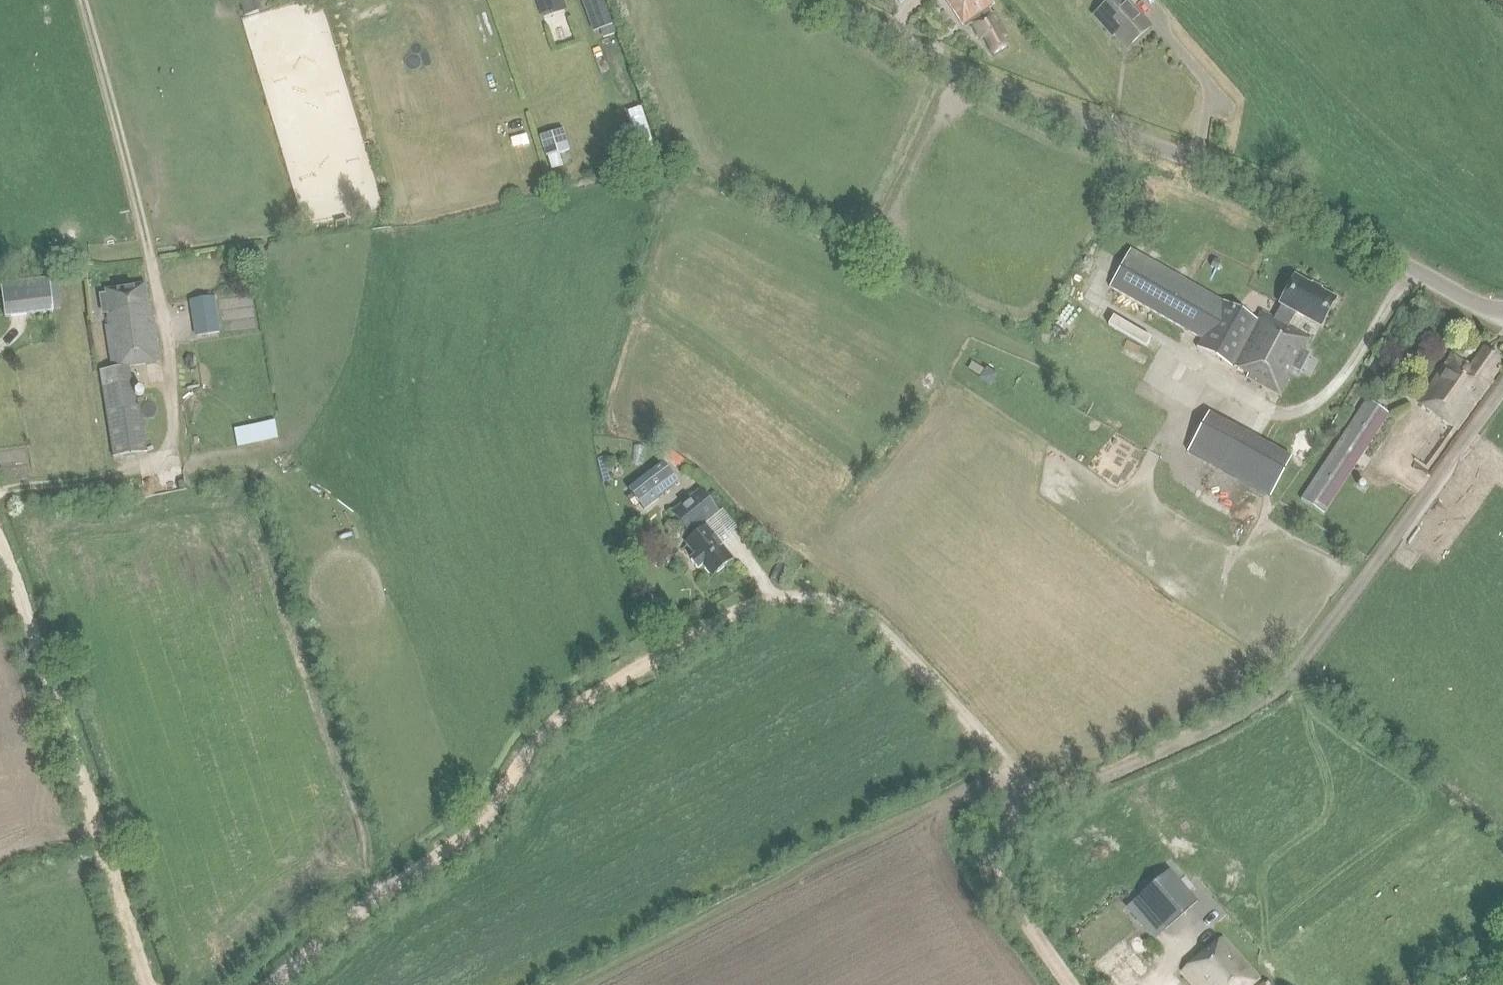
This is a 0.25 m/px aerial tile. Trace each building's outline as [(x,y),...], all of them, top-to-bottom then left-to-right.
[(259,0),(255,0),(241,5),(245,17),(262,11),(259,0)] [(563,0),(536,0),(538,9),(563,1),(563,0)] [(604,29),(612,26),(603,0),(593,0),(604,29)] [(962,20),(967,17),(970,22),(978,37),(982,35),(991,52),(1005,45),(1000,37),(1005,35),(992,11),(991,11),(988,7),(990,6),(991,6),(987,0),(948,0),(962,20)] [(1108,28),(1126,47),(1150,25),(1128,0),(1110,0),(1093,16),(1106,30),(1108,28)] [(540,137),(546,159),(547,158),(551,171),(564,167),(559,154),(570,151),(563,130),(540,137)] [(1130,250),(1111,286),(1203,336),(1197,347),(1231,365),(1232,364),(1247,372),(1245,376),(1278,394),(1292,369),(1300,373),(1310,354),(1302,350),(1310,336),(1289,324),(1296,310),(1320,323),(1335,295),(1292,272),(1277,300),(1280,302),(1273,316),(1262,310),(1258,318),(1130,250)] [(4,316),(51,311),(48,279),(0,284),(0,285),(4,316)] [(109,325),(105,325),(111,368),(99,370),(102,387),(113,458),(148,452),(141,406),(135,407),(130,382),(128,367),(159,362),(153,318),(150,318),(149,307),(147,308),(143,284),(106,290),(107,294),(98,295),(101,316),(107,314),(109,325)] [(191,300),(196,336),(218,333),(213,297),(191,300)] [(1482,347),(1469,367),(1451,354),(1419,400),(1459,427),(1484,391),(1486,393),(1493,382),(1487,378),(1500,359),(1482,347)] [(980,378),(979,380),(990,387),(998,376),(986,368),(984,371),(980,378)] [(1367,398),(1302,498),(1324,512),(1389,412),(1367,398)] [(1211,464),(1270,497),(1292,459),(1232,425),(1208,412),(1187,451),(1211,464)] [(278,438),(275,421),(234,429),(237,445),(278,438)] [(677,481),(663,463),(643,479),(657,497),(677,481)] [(695,536),(686,544),(695,555),(691,559),(698,568),(702,564),(712,575),(731,559),(701,522),(716,510),(698,488),(671,510),(689,532),(691,530),(695,536)] [(1139,899),(1165,929),(1196,902),(1170,872),(1139,899)] [(1221,936),(1183,968),(1198,984),(1245,984),(1256,976),(1221,936)]
